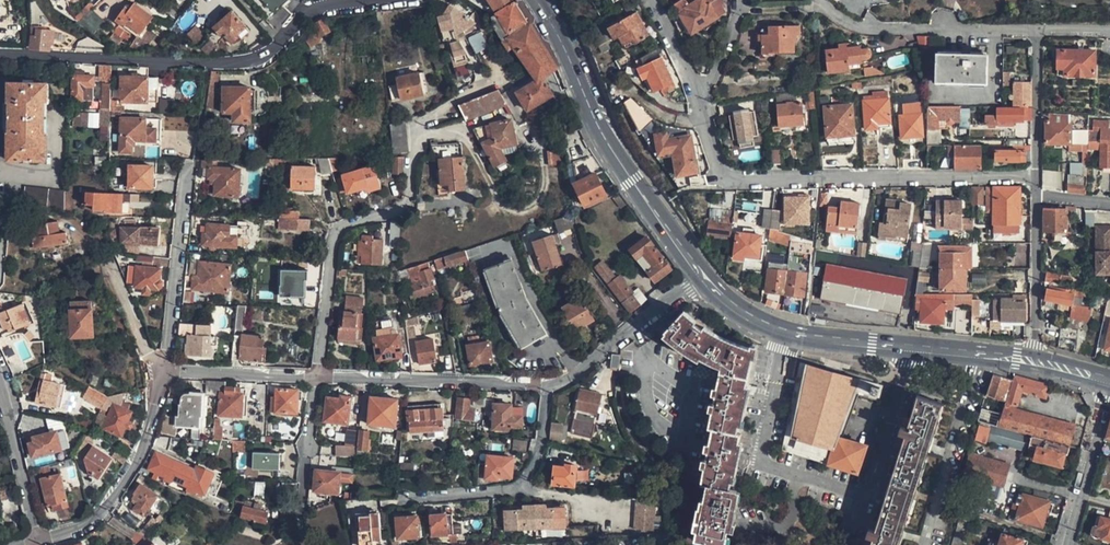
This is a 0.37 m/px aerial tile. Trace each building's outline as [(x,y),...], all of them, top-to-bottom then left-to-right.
[(49,1),(51,7),(78,18),(75,14),(67,10),(64,0),(53,0),(49,1)] [(75,14),(78,18),(88,7),(94,1),(92,0),(88,0),(75,14)] [(287,0),(261,0),(272,12),(287,0)] [(449,6),(441,0),(436,0),(435,1),(447,9),(449,6)] [(513,0),(490,0),(496,10),(513,0)] [(716,15),(724,9),(721,5),(718,0),(694,0),(687,5),(683,0),(679,0),(672,5),(679,14),(691,32),(716,15)] [(124,6),(113,21),(129,31),(131,28),(137,32),(138,33),(151,15),(134,3),(128,9),(124,6)] [(448,13),(438,16),(445,40),(450,39),(451,43),(449,43),(453,56),(457,55),(459,64),(469,61),(467,52),(470,51),(463,39),(460,40),(457,30),(475,24),(473,17),(474,15),(471,14),(468,11),(466,14),(462,11),(462,9),(451,3),(449,6),(447,9),(449,11),(448,13)] [(514,5),(497,15),(491,19),(494,26),(503,41),(527,26),(514,5)] [(103,21),(88,7),(78,18),(92,31),(103,21)] [(221,20),(213,28),(220,35),(223,32),(232,42),(241,34),(242,35),(248,29),(246,26),(231,10),(229,13),(226,8),(218,16),(221,20)] [(638,9),(609,26),(615,36),(620,34),(624,42),(634,36),(637,40),(651,32),(638,9)] [(323,19),(313,24),(320,39),(329,34),(323,19)] [(481,24),(484,30),(494,26),(487,21),(481,24)] [(760,24),(762,52),(775,50),(775,48),(794,46),(794,37),(796,37),(795,31),(795,22),(760,24)] [(553,68),(556,66),(552,61),(530,24),(529,25),(527,26),(503,41),(507,50),(514,46),(533,76),(534,79),(553,68)] [(148,26),(141,36),(148,41),(149,38),(156,42),(161,34),(148,26)] [(602,50),(611,45),(601,26),(591,32),(602,50)] [(31,47),(48,49),(49,39),(52,39),(54,29),(36,28),(35,36),(32,35),(31,47)] [(483,30),(470,36),(479,51),(491,46),(483,30)] [(136,34),(135,35),(131,41),(135,44),(136,42),(140,37),(136,34)] [(933,34),(919,34),(919,40),(921,48),(933,46),(933,34)] [(125,41),(116,35),(112,40),(122,46),(125,41)] [(313,35),(303,40),(307,48),(317,43),(313,35)] [(148,41),(141,36),(140,37),(136,42),(137,46),(152,49),(156,42),(149,38),(148,41)] [(839,46),(826,48),(828,71),(863,67),(862,57),(869,57),(870,56),(872,54),(872,53),(872,50),(871,48),(869,46),(867,46),(861,46),(861,44),(848,45),(847,42),(839,43),(839,46)] [(638,64),(636,66),(641,77),(647,75),(653,89),(661,86),(663,89),(674,83),(661,54),(660,55),(656,47),(647,52),(636,59),(638,64)] [(1094,49),(1058,48),(1058,66),(1068,66),(1068,72),(1094,72),(1094,49)] [(615,60),(620,67),(621,66),(633,59),(629,52),(615,60)] [(990,53),(941,52),(941,64),(936,64),(936,73),(940,73),(940,80),(989,81),(990,53)] [(517,92),(527,108),(528,107),(554,93),(558,100),(569,94),(566,86),(563,88),(553,68),(534,79),(536,81),(517,92)] [(168,84),(177,85),(179,71),(170,69),(168,84)] [(216,97),(217,87),(217,71),(211,70),(208,87),(207,97),(205,108),(216,108),(216,97)] [(420,71),(399,76),(401,82),(392,83),(395,98),(404,97),(425,93),(420,71)] [(755,83),(756,72),(738,72),(737,82),(755,83)] [(75,75),(71,75),(71,100),(102,100),(102,109),(110,109),(110,99),(111,83),(104,83),(93,83),(93,75),(84,75),(75,75)] [(93,75),(93,83),(104,83),(104,75),(93,75)] [(514,87),(517,92),(536,81),(534,79),(533,76),(514,87)] [(122,77),(121,101),(156,102),(156,77),(122,77)] [(1017,79),(1016,104),(1024,104),(1033,104),(1033,79),(1017,79)] [(44,81),(5,82),(6,158),(44,158),(44,81)] [(461,102),(467,116),(502,103),(507,101),(503,94),(499,87),(461,102)] [(251,88),(224,88),(224,100),(221,100),(221,111),(223,111),(234,112),(234,121),(250,121),(250,112),(250,111),(255,110),(255,90),(251,90),(251,88)] [(815,106),(814,88),(808,89),(809,98),(807,98),(808,107),(815,106)] [(865,94),(865,99),(888,97),(887,89),(873,90),(873,93),(865,94)] [(637,129),(652,117),(629,97),(624,102),(637,129)] [(888,97),(865,99),(867,127),(890,125),(888,97)] [(174,99),(161,98),(159,112),(174,113),(174,99)] [(110,99),(110,109),(110,112),(124,112),(123,106),(116,106),(115,100),(110,99)] [(507,111),(511,109),(507,101),(502,103),(507,111)] [(779,126),(803,123),(801,102),(777,105),(779,126)] [(828,135),(855,132),(852,103),(825,105),(828,135)] [(961,104),(929,103),(929,127),(943,127),(950,127),(950,122),(952,123),(954,123),(955,122),(956,120),(962,120),(962,108),(961,104)] [(987,123),(1000,123),(1000,119),(1015,119),(1025,119),(1033,119),(1033,104),(1024,104),(1024,107),(1016,107),(1016,104),(1006,104),(1003,104),(1004,107),(1000,107),(1000,113),(987,113),(987,123)] [(903,136),(923,135),(923,126),(922,112),(922,105),(905,106),(905,113),(901,113),(903,136)] [(101,125),(109,126),(110,112),(110,109),(102,109),(101,125)] [(1044,115),(1049,116),(1049,119),(1049,141),(1068,141),(1073,141),(1082,141),(1082,148),(1082,163),(1082,165),(1087,166),(1088,142),(1088,138),(1088,128),(1088,120),(1073,119),(1073,112),(1044,110),(1044,115)] [(740,113),(735,113),(737,136),(743,136),(743,141),(755,139),(760,139),(757,111),(752,111),(740,113)] [(75,112),(75,125),(87,125),(88,112),(75,112)] [(478,126),(494,165),(505,160),(503,152),(520,148),(518,134),(515,134),(513,117),(478,126)] [(1102,139),(1101,165),(1109,166),(1109,128),(1109,123),(1109,119),(1095,118),(1094,128),(1088,128),(1088,138),(1102,139)] [(160,120),(119,119),(118,153),(131,153),(131,146),(131,142),(133,142),(159,142),(160,120)] [(404,119),(392,121),(396,151),(410,149),(405,121),(404,119)] [(943,127),(929,127),(929,140),(943,141),(943,127)] [(677,174),(697,169),(689,132),(665,138),(664,132),(656,134),(660,152),(671,150),(677,174)] [(450,190),(465,189),(463,141),(432,143),(435,152),(440,152),(442,183),(450,183),(450,187),(450,190)] [(982,143),(955,142),(956,166),(982,166),(982,143)] [(1006,161),(1020,160),(1026,161),(1026,148),(1026,144),(995,143),(995,148),(996,158),(1006,158),(1006,161)] [(781,148),(771,148),(772,164),(782,163),(781,148)] [(556,164),(556,150),(549,150),(545,150),(545,164),(556,164)] [(396,171),(404,171),(406,153),(396,153),(392,153),(393,159),(396,159),(396,171)] [(337,155),(328,156),(332,169),(340,166),(337,155)] [(328,156),(320,156),(319,156),(319,161),(321,161),(325,173),(333,171),(332,169),(328,156)] [(240,169),(217,168),(216,159),(202,159),(202,167),(208,167),(207,183),(215,183),(215,194),(239,195),(240,169)] [(363,167),(343,173),(344,176),(337,178),(342,191),(348,189),(349,191),(358,189),(369,185),(369,188),(381,185),(375,163),(363,167)] [(1071,163),(1071,172),(1082,172),(1082,165),(1082,163),(1071,163)] [(316,165),(293,165),(293,186),(306,186),(306,191),(315,190),(315,186),(316,186),(316,165)] [(152,166),(129,166),(129,187),(152,187),(152,166)] [(1044,172),(1043,188),(1050,189),(1051,173),(1044,172)] [(1070,172),(1069,190),(1087,191),(1087,172),(1082,172),(1071,172),(1070,172)] [(586,202),(605,193),(595,173),(576,181),(586,202)] [(689,177),(692,186),(706,183),(704,174),(689,177)] [(343,205),(337,185),(331,187),(337,207),(343,205)] [(369,188),(369,185),(358,189),(360,196),(371,193),(369,188)] [(996,229),(1020,228),(1019,185),(994,186),(995,198),(988,198),(988,210),(991,210),(991,215),(995,215),(996,229)] [(23,186),(23,200),(63,211),(64,189),(23,186)] [(982,186),(973,186),(973,201),(983,201),(982,186)] [(130,194),(117,193),(108,193),(108,194),(96,193),(96,190),(82,190),(82,197),(84,198),(84,202),(92,202),(92,207),(103,208),(103,210),(116,211),(117,200),(129,200),(130,194)] [(628,202),(620,191),(614,196),(622,207),(628,202)] [(830,194),(823,192),(822,204),(829,205),(830,194)] [(810,222),(810,200),(800,200),(800,196),(786,196),(787,218),(795,218),(795,222),(810,222)] [(901,199),(887,197),(884,222),(888,223),(886,234),(897,236),(897,234),(908,235),(912,203),(901,202),(901,199)] [(947,199),(936,199),(937,227),(964,226),(963,216),(963,199),(953,198),(947,199)] [(844,225),(859,227),(861,203),(843,200),(842,207),(837,206),(831,205),(828,230),(843,231),(844,225)] [(722,208),(722,216),(734,217),(735,210),(722,208)] [(771,228),(774,209),(765,208),(763,227),(771,228)] [(1045,230),(1066,231),(1067,209),(1058,208),(1055,208),(1046,208),(1045,230)] [(280,212),(280,217),(282,217),(300,218),(300,210),(291,209),(291,212),(280,212)] [(781,210),(774,209),(771,228),(777,228),(781,210)] [(709,215),(707,233),(715,234),(724,235),(724,239),(729,240),(731,223),(733,223),(734,217),(722,216),(709,215)] [(963,216),(964,226),(974,226),(974,216),(963,216)] [(282,217),(280,217),(281,227),(300,227),(300,218),(282,217)] [(401,245),(401,220),(391,219),(390,244),(401,245)] [(30,236),(32,246),(66,241),(64,231),(57,232),(55,220),(35,223),(36,235),(30,236)] [(884,222),(880,222),(878,238),(907,242),(908,235),(897,234),(897,236),(886,234),(888,223),(884,222)] [(239,243),(239,236),(248,236),(248,224),(230,224),(209,223),(208,230),(204,230),(204,242),(239,243)] [(310,233),(323,239),(328,230),(316,223),(310,233)] [(161,226),(122,224),(124,240),(159,245),(161,226)] [(1097,224),(1096,241),(1101,241),(1101,250),(1096,250),(1095,272),(1109,272),(1109,250),(1109,241),(1107,241),(1108,225),(1097,224)] [(844,225),(843,231),(858,233),(859,227),(844,225)] [(791,240),(792,234),(771,228),(770,234),(791,240)] [(562,261),(552,233),(531,240),(541,268),(562,261)] [(762,235),(738,233),(735,258),(745,259),(746,254),(760,255),(762,235)] [(813,247),(814,240),(792,234),(791,240),(813,247)] [(381,263),(382,239),(372,238),(372,236),(364,235),(364,240),(361,241),(360,262),(381,263)] [(189,236),(188,251),(208,252),(208,248),(199,247),(199,237),(189,236)] [(627,249),(628,248),(635,258),(642,253),(652,266),(645,272),(652,281),(669,269),(645,237),(638,241),(636,238),(625,247),(627,249)] [(1012,240),(1012,248),(1032,248),(1032,239),(1012,240)] [(914,249),(913,263),(920,264),(921,241),(922,240),(913,240),(912,249),(914,249)] [(931,241),(921,241),(920,264),(919,266),(929,266),(931,241)] [(858,243),(857,254),(865,255),(867,244),(858,243)] [(942,246),(942,251),(942,265),(966,265),(972,265),(972,247),(966,247),(966,246),(942,246)] [(470,258),(467,248),(446,255),(436,258),(440,268),(450,265),(464,260),(470,258)] [(642,253),(635,258),(645,272),(652,266),(642,253)] [(272,262),(278,262),(278,265),(290,267),(292,256),(273,255),(272,262)] [(547,329),(526,295),(512,257),(486,265),(501,309),(523,344),(547,329)] [(142,265),(138,265),(137,287),(160,288),(162,267),(159,267),(160,260),(143,258),(142,265)] [(467,270),(473,268),(470,258),(464,260),(467,270)] [(228,291),(230,278),(232,264),(201,261),(200,275),(194,275),(193,287),(228,291)] [(602,261),(595,268),(599,272),(609,285),(624,303),(631,313),(641,303),(643,302),(647,298),(640,289),(635,292),(632,288),(631,289),(620,275),(617,278),(602,261)] [(770,261),(769,268),(778,269),(778,262),(770,261)] [(788,264),(778,262),(778,269),(787,271),(788,264)] [(400,274),(410,271),(412,278),(421,275),(424,282),(421,283),(419,278),(411,281),(412,285),(409,287),(413,298),(420,295),(422,301),(431,298),(428,293),(436,290),(432,280),(434,279),(431,270),(423,272),(421,263),(408,267),(400,270),(400,274)] [(788,264),(787,271),(806,274),(807,267),(788,264)] [(822,299),(903,313),(909,279),(828,264),(822,299)] [(967,287),(966,265),(942,265),(943,288),(967,287)] [(283,296),(288,270),(269,267),(264,293),(283,296)] [(775,308),(778,292),(784,293),(787,271),(778,269),(769,268),(765,290),(767,290),(765,303),(775,308)] [(806,274),(787,271),(784,293),(803,296),(806,274)] [(1047,271),(1045,282),(1058,284),(1060,276),(1060,273),(1047,271)] [(1060,276),(1058,284),(1069,286),(1071,278),(1060,276)] [(1044,299),(1072,304),(1069,316),(1089,320),(1091,305),(1080,303),(1082,292),(1074,290),(1074,293),(1068,292),(1069,289),(1048,285),(1048,288),(1046,288),(1044,299)] [(973,297),(973,291),(953,292),(945,292),(925,292),(917,292),(916,308),(923,309),(922,320),(944,321),(944,299),(953,299),(953,301),(956,301),(955,304),(973,304),(973,297)] [(1108,295),(1095,291),(1092,305),(1105,308),(1105,306),(1108,295)] [(469,298),(470,303),(483,299),(481,294),(469,298)] [(55,295),(48,295),(50,304),(56,303),(55,295)] [(1004,297),(997,297),(996,317),(1004,317),(1004,319),(1026,319),(1026,299),(1015,299),(1015,295),(1004,295),(1004,297)] [(345,304),(344,312),(344,318),(341,319),(339,320),(338,322),(339,324),(340,326),(339,338),(362,339),(362,327),(360,327),(361,312),(363,313),(364,305),(364,297),(345,296),(345,304)] [(596,324),(581,296),(561,306),(577,334),(596,324)] [(473,310),(486,306),(483,299),(470,303),(472,308),(473,310)] [(96,300),(71,300),(72,335),(97,335),(96,300)] [(0,310),(0,326),(1,329),(4,328),(10,325),(12,328),(29,320),(19,301),(0,310)] [(456,313),(472,308),(470,303),(455,307),(456,313)] [(233,360),(241,360),(242,359),(264,360),(265,336),(244,334),(245,305),(237,305),(235,334),(233,360)] [(59,308),(52,309),(53,317),(61,316),(59,308)] [(955,309),(955,320),(973,320),(973,313),(973,309),(955,309)] [(683,310),(664,333),(672,339),(683,347),(698,355),(711,363),(720,368),(708,427),(712,429),(701,484),(708,486),(730,492),(733,475),(737,476),(743,444),(740,443),(741,435),(738,434),(741,419),(745,419),(750,388),(747,388),(754,350),(745,348),(740,346),(728,341),(720,338),(713,334),(709,332),(701,326),(693,321),(683,310)] [(419,322),(418,315),(407,318),(408,325),(413,324),(419,322)] [(378,358),(402,354),(398,333),(397,334),(394,318),(374,321),(377,337),(375,337),(378,358)] [(972,336),(973,320),(955,320),(955,334),(972,336)] [(991,321),(981,321),(973,320),(972,336),(981,337),(991,338),(991,321)] [(211,355),(212,335),(212,324),(197,323),(180,323),(179,334),(189,335),(189,342),(187,342),(187,354),(211,355)] [(417,340),(421,363),(438,361),(434,337),(417,340)] [(468,344),(472,363),(493,359),(490,340),(468,344)] [(26,352),(29,366),(36,363),(34,351),(26,352)] [(619,357),(611,356),(611,369),(619,370),(619,357)] [(783,450),(858,471),(864,448),(845,442),(858,395),(868,397),(869,392),(878,394),(880,386),(798,364),(783,450)] [(94,374),(90,380),(94,383),(98,376),(94,374)] [(994,375),(988,395),(1003,399),(1009,379),(994,375)] [(121,381),(107,376),(105,382),(119,387),(121,381)] [(61,381),(44,377),(41,386),(38,385),(35,400),(55,405),(61,381)] [(1044,398),(1047,386),(1014,377),(1007,402),(1006,406),(1000,426),(1031,435),(1068,445),(1073,426),(1009,407),(1010,403),(1016,405),(1021,391),(1033,394),(1032,395),(1044,398)] [(215,380),(205,380),(204,395),(214,395),(215,380)] [(243,388),(234,388),(234,387),(226,386),(226,381),(215,380),(214,395),(219,395),(218,416),(242,417),(243,388)] [(109,394),(90,384),(88,389),(90,390),(87,397),(103,405),(105,402),(109,394)] [(147,399),(147,387),(132,390),(132,399),(147,401),(147,399)] [(276,389),(275,398),(271,397),(271,412),(297,413),(298,389),(276,389)] [(600,396),(578,391),(573,410),(575,410),(572,419),(593,424),(600,396)] [(119,435),(132,410),(128,407),(129,404),(124,402),(123,392),(109,394),(105,402),(103,405),(96,418),(101,421),(110,404),(113,406),(103,427),(119,435)] [(181,394),(180,406),(178,406),(177,418),(175,417),(174,426),(198,427),(198,416),(201,416),(201,395),(181,394)] [(329,397),(326,422),(349,425),(353,397),(346,396),(344,399),(329,397)] [(943,405),(917,396),(907,428),(900,426),(899,434),(905,436),(876,528),(870,526),(867,535),(873,537),(871,544),(899,544),(943,405)] [(472,406),(484,408),(485,401),(485,399),(473,397),(472,406)] [(167,398),(165,406),(174,407),(174,398),(167,398)] [(370,426),(397,428),(399,400),(373,398),(370,426)] [(457,398),(454,420),(473,422),(474,410),(468,409),(469,400),(457,398)] [(484,408),(483,416),(494,416),(494,430),(510,430),(511,427),(522,428),(522,416),(514,416),(514,408),(511,408),(511,405),(494,405),(494,401),(485,401),(484,408)] [(444,430),(442,408),(410,411),(409,411),(411,434),(444,430)] [(981,413),(979,420),(996,425),(998,417),(981,413)] [(212,439),(221,440),(221,426),(220,426),(220,418),(213,418),(212,439)] [(977,440),(987,444),(992,428),(981,425),(977,440)] [(1031,435),(1000,426),(995,443),(1026,452),(1028,447),(1029,444),(1031,435)] [(549,427),(549,442),(558,442),(560,429),(549,427)] [(90,429),(75,456),(85,457),(89,471),(99,477),(111,458),(93,446),(100,436),(90,429)] [(57,430),(34,434),(35,439),(30,441),(33,455),(32,455),(34,463),(46,460),(44,452),(62,448),(57,430)] [(345,446),(357,447),(359,432),(346,431),(345,446)] [(394,453),(399,454),(402,432),(396,431),(394,453)] [(370,432),(359,432),(357,447),(357,449),(369,450),(370,432)] [(133,449),(137,442),(125,433),(116,446),(129,455),(130,455),(133,449)] [(1032,458),(1060,466),(1064,453),(1065,454),(1068,445),(1031,435),(1029,444),(1032,445),(1036,446),(1032,458)] [(246,440),(235,440),(235,450),(246,450),(246,440)] [(336,456),(356,457),(357,449),(357,447),(345,446),(336,445),(336,456)] [(576,445),(575,449),(600,456),(601,452),(576,445)] [(1101,455),(1109,457),(1109,448),(1104,446),(1101,455)] [(117,449),(112,456),(123,464),(128,457),(117,449)] [(281,453),(253,454),(254,470),(282,470),(281,453)] [(971,453),(965,475),(1003,487),(1009,464),(971,453)] [(154,454),(148,470),(165,478),(164,481),(170,483),(171,480),(194,491),(193,493),(203,497),(204,495),(206,495),(214,475),(197,468),(195,471),(154,454)] [(512,458),(487,454),(485,477),(497,478),(497,475),(510,477),(512,458)] [(551,483),(571,485),(574,466),(565,464),(564,467),(552,466),(551,483)] [(315,491),(339,493),(341,479),(353,481),(354,474),(318,470),(315,491)] [(42,476),(48,502),(50,509),(68,504),(66,498),(61,472),(42,476)] [(264,494),(264,482),(255,482),(255,494),(264,494)] [(296,483),(281,483),(281,496),(295,497),(296,483)] [(132,510),(143,517),(148,509),(149,510),(158,496),(140,485),(134,494),(137,496),(135,501),(137,502),(132,510)] [(708,486),(705,501),(702,500),(700,508),(703,509),(699,525),(696,524),(694,531),(697,532),(695,542),(705,544),(724,544),(727,533),(732,534),(734,527),(729,525),(732,511),(735,512),(737,506),(734,505),(737,493),(730,492),(708,486)] [(1048,501),(1018,493),(1015,503),(1020,504),(1016,519),(1042,526),(1048,501)] [(649,530),(652,501),(632,499),(629,528),(649,530)] [(213,501),(210,506),(230,514),(232,510),(213,501)] [(236,501),(235,516),(240,517),(265,523),(267,514),(260,512),(261,507),(244,502),(243,504),(236,501)] [(506,529),(542,528),(540,503),(520,504),(521,509),(504,510),(506,529)] [(542,528),(563,526),(563,507),(546,508),(545,503),(540,503),(542,528)] [(431,516),(433,536),(449,536),(450,544),(456,544),(455,535),(453,535),(452,524),(450,508),(443,509),(444,515),(431,516)] [(1098,526),(1095,526),(1091,529),(1090,533),(1092,537),(1101,539),(1100,544),(1106,544),(1107,544),(1108,541),(1109,541),(1109,509),(1108,519),(1101,517),(1098,526)] [(407,516),(407,518),(397,519),(399,540),(423,537),(422,531),(418,531),(417,517),(417,515),(416,514),(415,514),(415,513),(408,514),(407,514),(407,515),(407,516)] [(358,518),(359,533),(358,533),(359,541),(358,541),(358,544),(368,544),(380,543),(378,516),(358,518)] [(145,539),(159,524),(151,517),(136,533),(145,539)] [(453,535),(455,535),(462,535),(461,524),(452,524),(453,535)] [(1021,540),(1004,534),(1007,527),(997,524),(995,528),(1002,530),(1001,533),(1000,533),(997,543),(988,540),(987,544),(1020,544),(1021,540)] [(952,544),(963,544),(966,534),(956,531),(952,544)]
